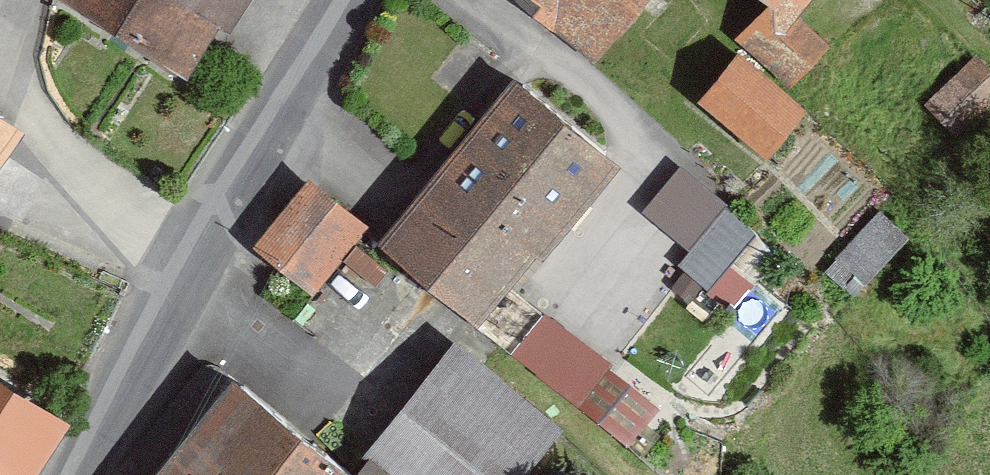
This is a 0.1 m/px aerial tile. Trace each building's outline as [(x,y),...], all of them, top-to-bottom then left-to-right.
[(199,38),(219,0),(126,0),(199,38)] [(606,46),(646,0),(553,0),(606,46)] [(805,0),(775,0),(750,28),(763,40),(809,80),(847,37),(813,8),(805,0)] [(809,80),(763,40),(721,89),(788,148),(831,99),(809,80)] [(927,99),(965,135),(989,108),(989,60),(976,47),(927,99)] [(536,70),(397,231),(493,313),(632,152),(536,70)] [(26,131),(0,113),(0,168),(26,131)] [(730,256),(759,219),(679,158),(642,206),(692,244),(681,259),(734,300),(754,275),(730,256)] [(319,168),(265,232),(325,282),(379,218),(319,168)] [(859,288),(913,232),(882,204),(829,260),(859,288)] [(763,229),(735,249),(753,274),(781,255),(763,229)] [(557,309),(530,344),(614,409),(641,374),(557,309)] [(156,474),(538,474),(587,414),(474,325),(375,450),(252,353),(156,474)] [(80,398),(0,346),(0,474),(30,474),(80,398)]
